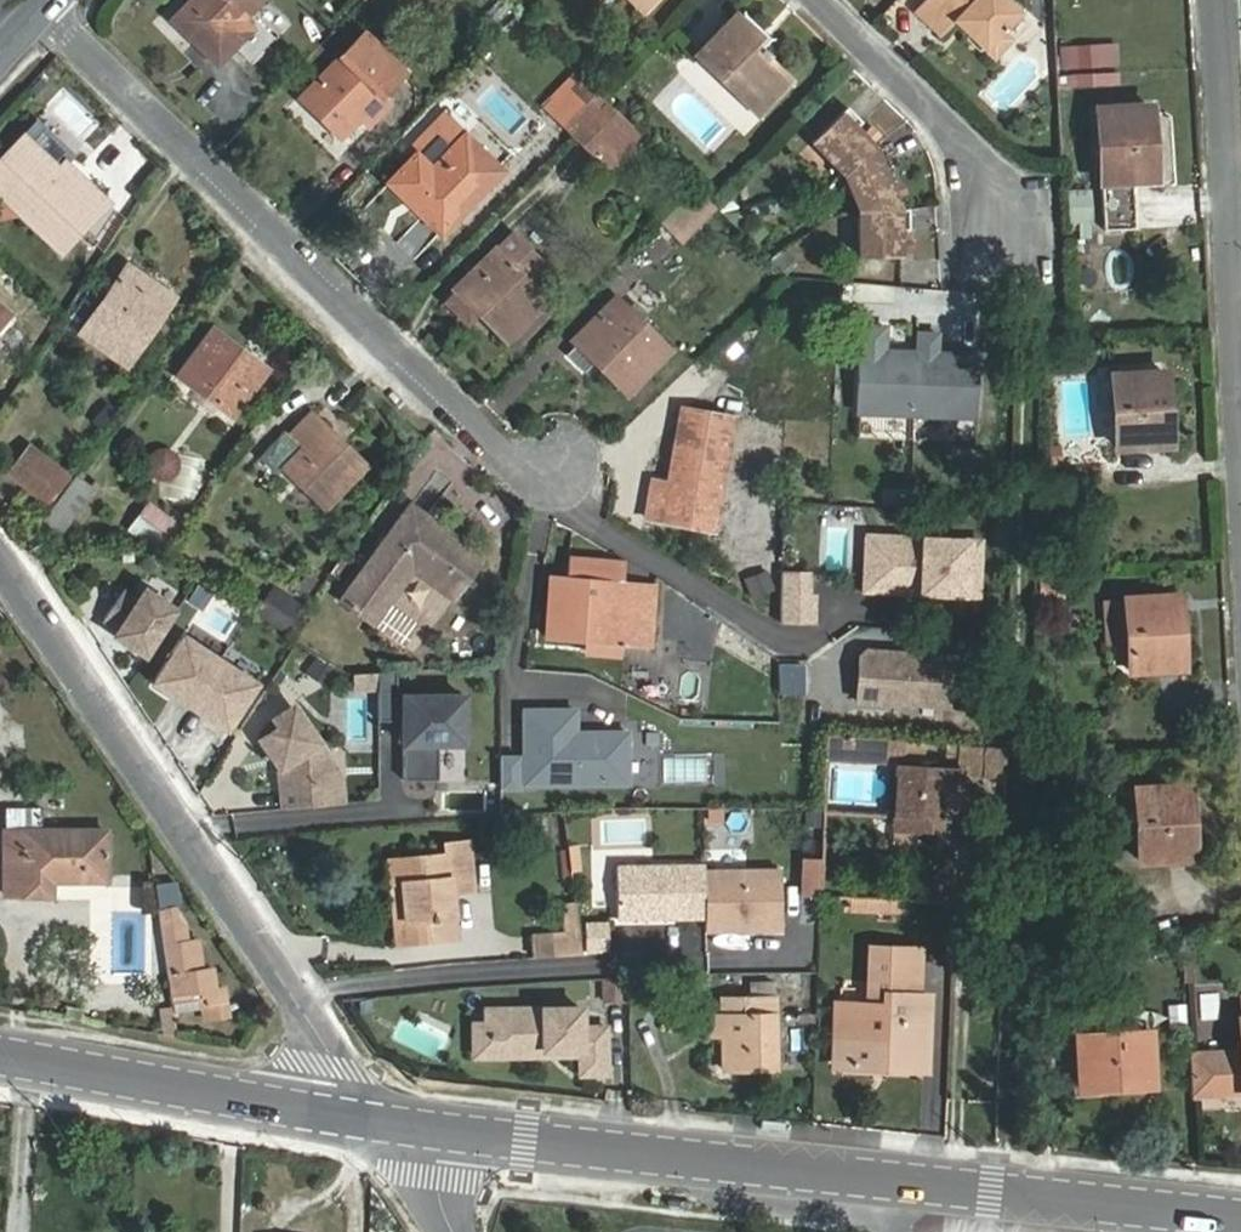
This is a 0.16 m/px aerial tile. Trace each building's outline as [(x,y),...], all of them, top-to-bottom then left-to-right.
[(173,20),(190,36),(198,27),(227,55),(235,47),(251,63),(275,37),(253,15),(266,2),(264,0),(193,0),(173,20)] [(645,13),(657,0),(632,0),(645,13)] [(1014,39),(1005,30),(1021,12),(1009,0),(927,0),(916,12),(939,35),(953,20),(995,60),(1014,39)] [(286,41),(301,24),(275,2),(260,19),(286,41)] [(735,14),(695,55),(718,77),(750,107),(783,73),(751,43),(758,36),(735,14)] [(301,97),(341,138),(406,73),(366,33),(301,97)] [(1080,66),(1098,66),(1099,49),(1080,48),(1080,66)] [(549,103),(559,113),(590,83),(579,72),(549,103)] [(577,131),(608,100),(590,83),(559,113),(577,131)] [(574,133),(604,162),(637,129),(608,100),(577,131),(574,133)] [(884,147),(877,149),(875,144),(858,127),(863,122),(849,107),(812,142),(844,175),(859,210),(859,255),(902,255),(902,229),(910,229),(909,209),(901,209),(885,168),(892,166),(884,147)] [(1102,182),(1155,178),(1151,107),(1098,110),(1102,182)] [(445,114),(411,149),(417,154),(389,182),(441,233),(501,171),(445,114)] [(111,203),(66,161),(71,157),(36,124),(0,162),(0,196),(62,254),(111,203)] [(644,135),(637,129),(604,162),(610,169),(644,135)] [(697,186),(662,221),(682,241),(718,207),(697,186)] [(1091,191),(1069,191),(1069,223),(1091,222),(1091,191)] [(512,232),(454,288),(506,342),(512,336),(547,300),(530,282),(547,267),(512,232)] [(128,366),(174,296),(128,266),(81,333),(128,366)] [(626,393),(670,349),(618,297),(573,342),(576,345),(566,356),(584,373),(594,363),(626,393)] [(512,336),(520,343),(554,308),(547,300),(512,336)] [(10,316),(0,307),(0,326),(10,316)] [(887,350),(888,327),(863,326),(860,412),(917,415),(920,352),(887,350)] [(232,418),(268,369),(214,328),(177,377),(232,418)] [(939,352),(940,334),(920,333),(920,352),(917,415),(977,417),(979,354),(939,352)] [(1166,372),(1113,375),(1117,447),(1170,444),(1166,372)] [(653,481),(647,518),(714,529),(733,418),(682,409),(669,483),(653,481)] [(325,509),(367,465),(312,413),(290,434),(303,447),(283,469),(325,509)] [(181,459),(157,445),(143,470),(167,484),(181,459)] [(46,503),(69,476),(29,446),(8,473),(46,503)] [(62,530),(93,488),(77,477),(45,519),(62,530)] [(132,530),(161,553),(181,526),(152,504),(132,530)] [(854,573),(856,505),(825,505),(824,572),(854,573)] [(363,618),(402,565),(412,572),(451,599),(482,557),(444,528),(437,538),(403,513),(339,600),(363,618)] [(886,537),(870,536),(868,589),(885,590),(886,537)] [(886,537),(885,590),(979,593),(981,540),(886,537)] [(550,578),(546,637),(589,640),(588,652),(615,655),(616,643),(652,646),(655,587),(619,584),(620,560),(570,556),(568,580),(550,578)] [(769,583),(762,566),(742,574),(750,591),(769,583)] [(1038,578),(1039,593),(1059,592),(1058,576),(1070,576),(1070,567),(1040,568),(1040,577),(1038,578)] [(819,623),(819,596),(807,596),(807,572),(787,572),(786,622),(819,623)] [(148,656),(176,613),(144,591),(139,598),(124,588),(106,616),(121,626),(115,634),(148,656)] [(308,609),(276,589),(258,615),(290,635),(308,609)] [(1130,671),(1183,668),(1178,596),(1125,599),(1130,671)] [(184,637),(155,681),(190,705),(219,661),(184,637)] [(965,684),(966,656),(869,652),(860,660),(858,701),(906,704),(906,698),(948,700),(949,683),(965,684)] [(315,657),(305,674),(328,687),(338,670),(315,657)] [(190,705),(226,728),(255,684),(219,661),(190,705)] [(809,666),(788,665),(787,693),(809,693),(809,666)] [(397,673),(379,673),(379,722),(397,722),(397,673)] [(403,697),(404,780),(438,780),(438,744),(464,744),(464,696),(403,697)] [(906,704),(948,706),(948,700),(906,698),(906,704)] [(279,766),(283,809),(343,803),(340,778),(326,779),(324,751),(293,706),(274,719),(279,727),(261,740),(279,766)] [(524,710),(525,783),(627,782),(626,732),(575,733),(575,710),(524,710)] [(826,736),(826,758),(893,764),(893,761),(904,761),(904,740),(826,736)] [(966,777),(1006,779),(1007,745),(946,742),(945,757),(957,757),(957,763),(966,764),(966,777)] [(518,757),(500,757),(500,789),(519,789),(518,757)] [(960,770),(897,767),(893,818),(917,820),(916,832),(940,833),(941,821),(957,822),(960,770)] [(1193,859),(1190,786),(1135,789),(1139,862),(1193,859)] [(7,809),(7,832),(7,895),(52,897),(53,882),(107,881),(106,831),(43,831),(43,810),(7,809)] [(457,939),(452,894),(476,892),(470,841),(446,844),(447,854),(390,860),(392,885),(403,884),(409,943),(457,939)] [(564,872),(581,871),(579,846),(562,848),(564,872)] [(801,898),(821,899),(822,863),(802,862),(801,898)] [(617,868),(617,920),(705,919),(705,914),(705,872),(704,867),(617,868)] [(705,919),(705,932),(782,931),(781,871),(705,872),(705,914),(705,919)] [(931,877),(929,900),(955,901),(956,878),(931,877)] [(185,923),(177,909),(181,904),(178,882),(155,885),(172,998),(200,994),(201,999),(207,998),(208,1006),(228,1003),(225,987),(216,988),(213,968),(198,970),(194,940),(188,941),(185,923)] [(909,914),(909,898),(846,897),(846,913),(909,914)] [(563,905),(567,934),(579,933),(576,904),(563,905)] [(606,921),(587,923),(591,950),(609,947),(606,921)] [(534,936),(536,958),(573,955),(582,955),(579,933),(567,934),(534,936)] [(875,948),(872,1006),(840,1005),(837,1067),(876,1069),(877,1058),(924,1061),(926,997),(916,996),(917,949),(875,948)] [(778,1068),(774,999),(774,981),(750,982),(751,999),(722,1000),(722,1017),(711,1017),(711,1034),(723,1034),(724,1070),(778,1068)] [(625,983),(601,983),(601,1000),(625,1001),(625,983)] [(581,1008),(486,1009),(486,1023),(486,1035),(491,1035),(491,1040),(497,1040),(497,1055),(569,1054),(569,1049),(581,1049),(581,1042),(605,1042),(605,1027),(581,1028),(581,1008)] [(486,1023),(473,1024),(473,1056),(497,1055),(497,1040),(491,1040),(491,1035),(486,1035),(486,1023)] [(1081,1090),(1152,1086),(1149,1033),(1078,1037),(1081,1090)]
